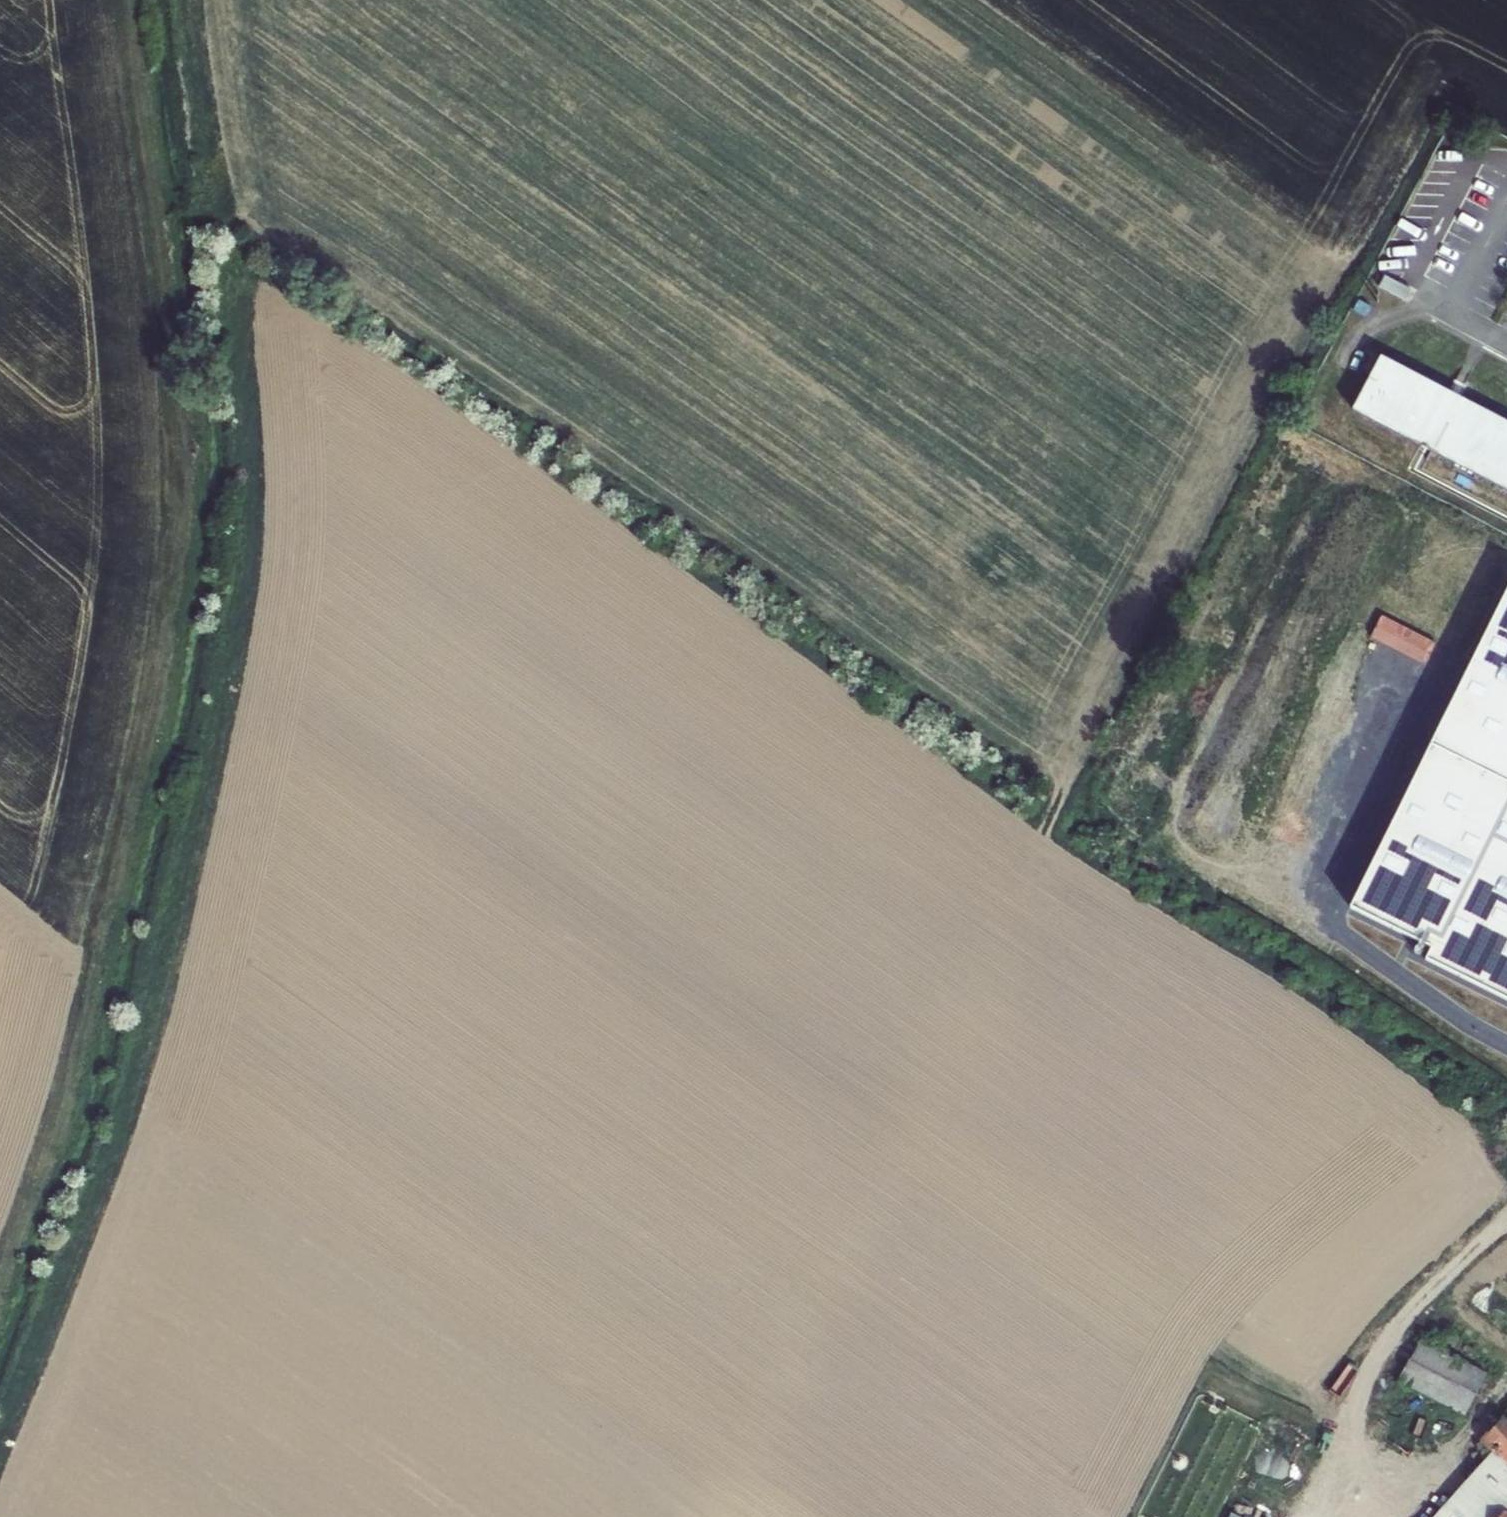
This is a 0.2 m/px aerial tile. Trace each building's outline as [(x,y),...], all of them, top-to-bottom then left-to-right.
[(1352,411),(1506,491),(1506,423),(1380,357),(1352,411)] [(1473,659),(1386,836),(1350,910),(1432,950),(1426,962),(1506,1001),(1506,588),(1473,659)] [(1398,1380),(1465,1415),(1486,1376),(1418,1341),(1398,1380)] [(1482,1441),(1495,1452),(1437,1516),(1506,1516),(1506,1413),(1482,1441)]
